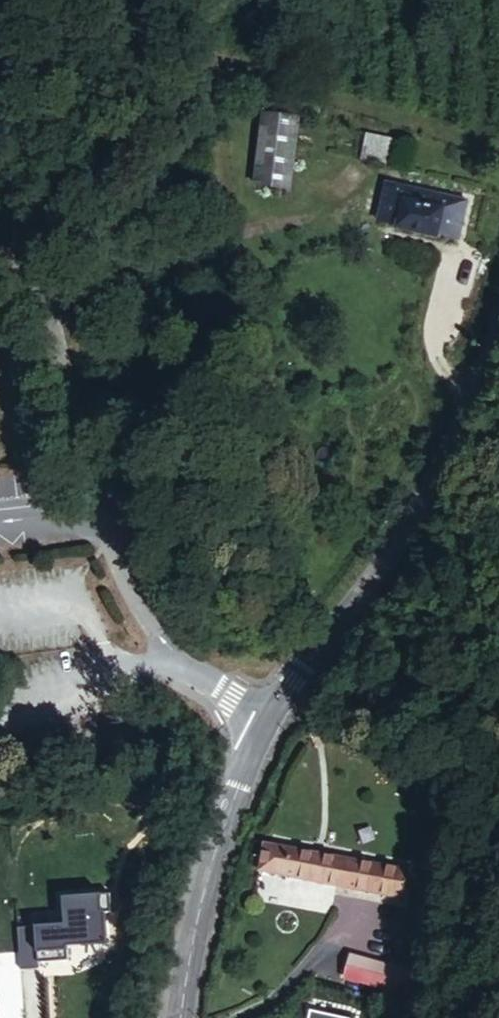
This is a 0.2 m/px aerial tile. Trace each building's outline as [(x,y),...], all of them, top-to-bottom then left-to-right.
[(304,115),(260,109),(250,178),(294,184),(304,115)] [(396,126),(365,120),(359,152),(390,158),(396,126)] [(464,234),(468,198),(380,185),(375,222),(464,234)] [(258,864),(405,893),(410,866),(263,838),(258,864)] [(17,922),(20,964),(39,963),(39,957),(68,954),(67,940),(107,937),(105,906),(111,906),(110,888),(62,891),(64,918),(17,922)] [(391,986),(396,965),(353,956),(347,977),(391,986)] [(425,972),(418,970),(414,992),(421,992),(425,972)]
